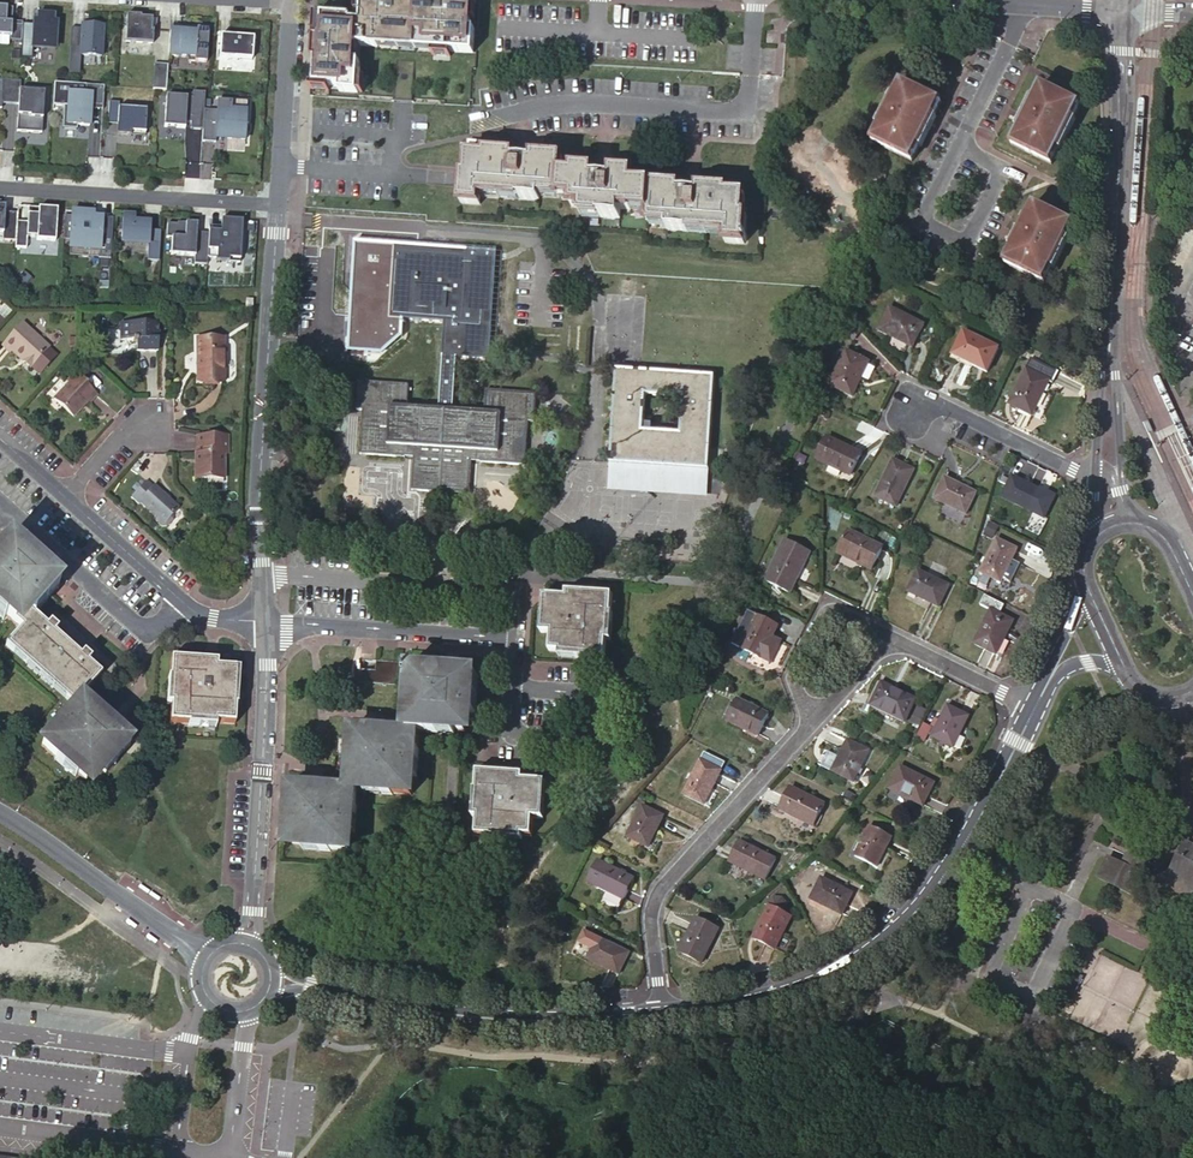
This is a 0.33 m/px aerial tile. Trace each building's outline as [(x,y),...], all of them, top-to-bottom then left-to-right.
[(401,0),(388,0),(388,5),(379,5),(379,0),(362,0),(361,13),(361,21),(352,21),(352,17),(323,16),(322,38),(314,37),(313,60),(316,60),(315,85),(339,86),(339,91),(357,93),(358,74),(359,61),(353,61),(354,45),(360,45),(377,47),(378,41),(398,42),(398,48),(399,42),(415,43),(415,49),(416,49),(416,43),(432,44),(432,50),(450,51),(472,52),(474,28),(469,28),(469,20),(470,5),(457,4),(457,10),(448,9),(449,0),(436,0),(436,8),(401,6),(401,0)] [(449,0),(448,9),(457,10),(457,4),(458,1),(449,0)] [(9,36),(10,37),(10,41),(21,41),(22,25),(11,24),(12,23),(6,22),(7,8),(13,9),(13,8),(7,7),(0,7),(0,36),(9,36)] [(56,47),(57,23),(53,23),(54,16),(34,15),(33,21),(33,25),(30,25),(23,24),(22,24),(21,49),(11,49),(11,58),(20,59),(20,58),(21,58),(31,59),(32,45),(56,47)] [(127,15),(125,41),(152,43),(153,29),(151,29),(152,18),(140,17),(140,15),(127,15)] [(323,16),(315,15),(314,37),(322,38),(323,16)] [(81,29),(71,28),(70,47),(80,48),(80,56),(101,57),(103,26),(94,26),(82,25),(82,27),(81,29)] [(206,62),(208,29),(196,29),(196,32),(179,31),(179,33),(170,33),(170,27),(168,57),(188,58),(188,62),(206,62)] [(254,38),(220,35),(219,57),(253,60),(254,38)] [(9,36),(0,36),(0,44),(8,44),(9,36)] [(166,90),(167,65),(154,64),(152,89),(166,90)] [(18,114),(17,131),(42,133),(44,91),(20,90),(20,81),(3,79),(2,103),(18,104),(18,105),(21,108),(21,114),(18,114)] [(52,105),(64,106),(62,128),(77,129),(77,125),(89,126),(90,109),(91,105),(102,106),(102,109),(103,106),(104,86),(54,83),(52,105)] [(873,141),(912,160),(941,102),(902,83),(873,141)] [(1012,144),(1052,163),(1081,105),(1041,86),(1012,144)] [(192,97),(166,96),(164,127),(185,128),(185,122),(191,122),(190,128),(202,129),(204,110),(205,92),(193,91),(192,97)] [(202,129),(202,141),(215,142),(215,137),(216,133),(228,133),(227,138),(245,139),(247,101),(217,99),(217,110),(204,110),(202,129)] [(119,102),(109,101),(108,117),(118,118),(117,124),(117,134),(131,135),(131,132),(145,132),(147,109),(119,107),(119,102)] [(725,243),(744,244),(744,242),(746,243),(747,237),(745,237),(746,214),(736,214),(737,207),(744,207),(745,195),(727,193),(727,189),(633,183),(634,172),(612,171),(612,174),(594,174),(595,170),(573,168),(572,174),(561,173),(562,157),(525,154),(525,155),(507,155),(507,153),(485,152),(486,143),(470,142),(469,155),(467,154),(466,167),(463,167),(461,204),(480,205),(481,192),(488,192),(488,195),(512,197),(512,194),(519,195),(519,199),(539,200),(540,192),(547,192),(547,194),(572,196),(572,207),(580,207),(580,215),(592,216),(593,213),(600,214),(600,217),(620,219),(621,210),(631,211),(631,206),(649,208),(648,222),(660,223),(660,221),(667,221),(667,230),(687,231),(688,227),(695,228),(695,231),(718,232),(718,230),(726,230),(725,243)] [(1006,263),(1045,282),(1074,224),(1034,204),(1006,263)] [(3,233),(2,240),(15,241),(15,247),(26,248),(27,237),(37,237),(36,240),(55,241),(57,209),(38,208),(38,212),(27,211),(27,223),(16,222),(3,221),(4,212),(4,206),(0,206),(0,232),(3,233)] [(71,211),(70,245),(100,247),(99,258),(110,259),(112,230),(102,229),(103,218),(93,218),(94,213),(71,211)] [(17,213),(4,212),(3,221),(16,222),(17,213)] [(123,213),(121,240),(124,240),(148,242),(148,245),(147,260),(158,261),(160,231),(150,230),(150,222),(134,221),(135,214),(123,213)] [(113,219),(103,218),(102,229),(112,230),(113,219)] [(220,234),(209,233),(210,226),(209,226),(208,233),(207,257),(216,258),(216,261),(240,262),(242,220),(221,219),(220,234)] [(207,257),(208,233),(196,232),(197,223),(185,222),(185,226),(178,225),(178,224),(167,223),(166,237),(172,237),(171,254),(194,255),(194,263),(206,264),(207,257)] [(100,247),(70,245),(69,249),(90,250),(90,258),(99,258),(100,247)] [(472,462),(526,465),(529,421),(535,421),(537,393),(486,389),(485,412),(451,410),(455,356),(488,358),(491,324),(485,324),(486,312),(492,313),(496,251),(468,249),(468,255),(396,250),(392,317),(446,321),(440,409),(408,408),(409,385),(359,381),(357,410),(363,410),(360,454),(414,458),(412,490),(469,494),(472,462)] [(878,330),(908,345),(915,332),(919,334),(924,324),(890,307),(878,330)] [(137,350),(158,350),(158,322),(120,323),(121,340),(133,340),(133,342),(137,342),(137,350)] [(49,348),(50,347),(23,323),(2,346),(10,353),(14,348),(26,359),(24,361),(31,368),(32,367),(39,373),(55,354),(49,348)] [(844,331),(854,339),(859,331),(850,324),(844,331)] [(915,332),(908,345),(913,347),(919,334),(915,332)] [(954,355),(988,372),(999,349),(965,332),(954,355)] [(198,382),(225,381),(224,338),(198,338),(197,357),(201,359),(201,365),(197,368),(198,382)] [(830,385),(853,396),(859,383),(858,382),(868,361),(847,350),(830,385)] [(1022,404),(1035,411),(1049,381),(1053,383),(1059,372),(1031,358),(1025,369),(1026,370),(1010,404),(1020,409),(1022,404)] [(610,463),(709,470),(715,376),(616,369),(610,463)] [(89,402),(96,394),(85,384),(87,383),(75,373),(65,383),(67,384),(53,400),(72,418),(81,409),(80,406),(82,404),(84,405),(87,401),(89,402)] [(1033,415),(1035,411),(1022,404),(1020,409),(1033,415)] [(194,480),(222,480),(222,455),(226,455),(226,435),(197,435),(198,453),(195,453),(195,460),(197,460),(198,464),(194,467),(194,480)] [(831,464),(852,475),(862,453),(828,437),(816,460),(830,466),(831,464)] [(875,496),(896,506),(914,470),(893,460),(875,496)] [(1055,497),(1013,476),(1003,496),(1045,517),(1055,497)] [(935,498),(966,513),(977,492),(945,477),(935,498)] [(145,480),(131,496),(138,503),(140,501),(156,515),(156,521),(163,526),(168,526),(173,520),(173,515),(179,508),(154,485),(153,487),(145,480)] [(840,554),(873,570),(884,548),(851,532),(840,554)] [(12,621),(14,622),(26,609),(34,615),(46,601),(42,598),(54,585),(41,573),(45,569),(10,538),(0,550),(0,617),(3,620),(7,616),(12,621)] [(981,572),(1001,582),(1003,579),(1012,560),(1017,549),(998,539),(981,572)] [(764,581),(791,593),(811,553),(784,540),(764,581)] [(1020,564),(1012,560),(1003,579),(1011,582),(1020,564)] [(907,592),(939,607),(950,586),(918,570),(907,592)] [(58,588),(54,585),(42,598),(46,601),(58,588)] [(613,595),(577,592),(567,591),(567,597),(544,596),(544,603),(542,633),(552,634),(550,651),(560,652),(560,657),(587,659),(587,657),(605,658),(607,640),(611,640),(613,613),(611,613),(613,595)] [(974,643),(995,654),(1005,633),(1007,634),(1014,621),(1000,614),(1004,606),(985,596),(980,606),(990,611),(974,643)] [(47,627),(42,622),(34,615),(26,609),(14,622),(21,629),(11,639),(28,654),(45,669),(62,684),(79,699),(82,696),(97,679),(101,675),(87,663),(91,659),(84,652),(80,656),(54,633),(58,629),(50,622),(47,627)] [(741,648),(762,658),(779,625),(758,615),(741,648)] [(28,654),(11,639),(8,643),(25,657),(28,654)] [(28,654),(25,657),(41,672),(45,669),(28,654)] [(216,718),(234,719),(235,706),(237,706),(240,669),(216,667),(217,662),(171,659),(170,677),(168,677),(166,704),(171,705),(170,723),(188,724),(188,726),(216,728),(216,722),(216,718)] [(376,670),(361,669),(360,682),(398,684),(400,662),(377,660),(376,670)] [(411,712),(410,730),(419,730),(428,731),(428,733),(455,735),(455,730),(465,730),(466,712),(477,713),(478,694),(472,694),(474,676),(456,675),(456,669),(411,666),(410,670),(407,670),(407,678),(410,678),(410,685),(408,684),(406,712),(411,712)] [(59,688),(62,684),(45,669),(41,672),(59,688)] [(870,705),(905,722),(916,698),(906,693),(905,696),(892,689),(893,687),(877,679),(871,693),(875,695),(870,705)] [(75,703),(79,699),(62,684),(59,688),(75,703)] [(69,708),(67,710),(50,729),(54,732),(42,745),(56,758),(54,759),(75,778),(78,773),(85,780),(98,766),(105,773),(118,759),(114,755),(126,742),(113,730),(116,726),(82,696),(79,699),(75,703),(70,711),(69,708)] [(727,720),(758,735),(768,714),(738,699),(727,720)] [(932,737),(953,747),(969,716),(948,705),(932,737)] [(418,776),(419,749),(418,749),(419,730),(410,730),(383,728),(373,727),(373,733),(355,732),(354,750),(348,750),(347,768),(349,768),(348,786),(357,787),(366,787),(366,793),(393,795),(393,793),(412,794),(413,776),(418,776)] [(911,754),(919,758),(927,743),(919,739),(911,754)] [(848,740),(840,756),(832,771),(854,782),(869,751),(848,740)] [(130,746),(126,742),(114,755),(118,759),(130,746)] [(832,771),(840,756),(826,750),(819,764),(832,771)] [(684,794),(705,805),(726,762),(705,752),(684,794)] [(889,788),(919,803),(925,790),(930,792),(934,783),(900,766),(889,788)] [(544,818),(545,800),(540,800),(541,781),(524,780),(524,774),(478,771),(477,790),(474,790),(473,817),(478,817),(477,835),(495,836),(495,837),(522,839),(523,834),(532,835),(533,817),(544,818)] [(355,805),(357,787),(348,786),(321,785),(311,784),(311,790),(293,789),(292,807),(287,807),(286,825),(296,826),(295,844),(304,844),(304,849),(331,851),(331,849),(350,850),(351,832),(356,833),(358,806),(355,805)] [(794,814),(814,824),(825,803),(791,787),(779,809),(793,816),(794,814)] [(925,790),(919,803),(923,805),(930,792),(925,790)] [(627,837),(648,847),(664,816),(642,805),(633,825),(630,823),(628,827),(631,828),(627,837)] [(855,855),(877,866),(892,837),(870,825),(855,855)] [(729,861),(766,880),(776,858),(740,840),(729,861)] [(1163,889),(1192,904),(1192,846),(1185,843),(1170,875),(1163,889)] [(1116,879),(1136,889),(1148,865),(1127,854),(1122,864),(1107,857),(1097,877),(1113,885),(1116,879)] [(588,881),(624,899),(635,878),(599,860),(588,881)] [(811,899),(842,914),(853,893),(821,877),(811,899)] [(1133,895),(1136,889),(1116,879),(1113,885),(1133,895)] [(768,905),(776,908),(780,898),(772,895),(768,905)] [(754,938),(775,948),(791,917),(770,906),(754,938)] [(680,951),(702,962),(719,929),(696,918),(680,951)] [(588,958),(619,973),(630,952),(598,937),(588,958)]
